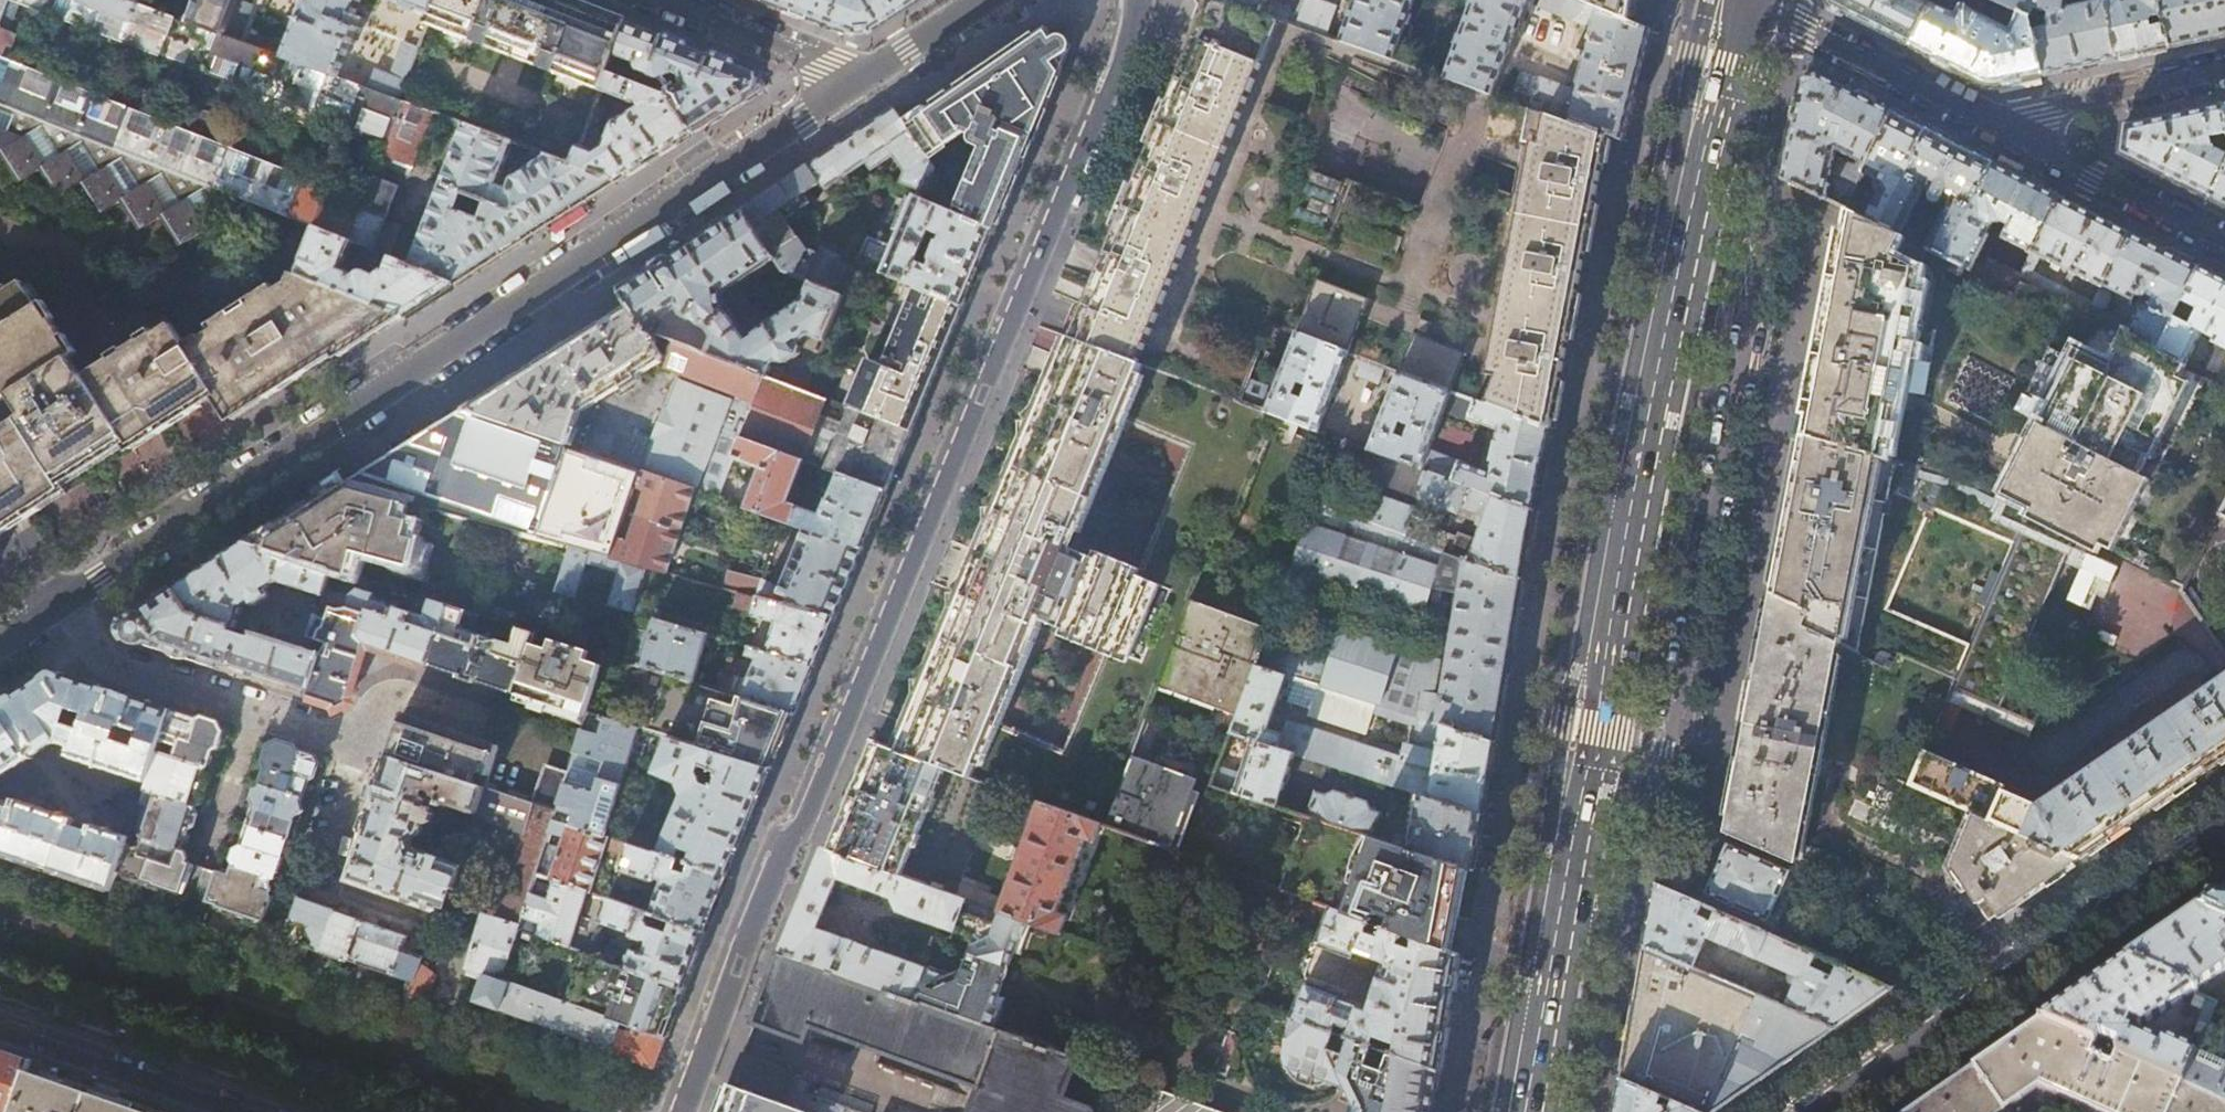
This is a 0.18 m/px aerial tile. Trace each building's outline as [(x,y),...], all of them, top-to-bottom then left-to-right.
[(130,0),(9,0),(1,19),(0,22),(0,102),(251,204),(291,219),(306,226),(317,230),(355,245),(364,249),(382,256),(389,258),(401,226),(385,220),(398,186),(376,177),(364,208),(302,184),(305,177),(8,61),(19,31),(10,27),(21,0),(390,140),(380,165),(403,173),(407,165),(411,167),(432,112),(399,100),(399,101),(368,89),(337,78),(282,57),(238,41),(223,35),(188,22),(134,2),(130,0)] [(1,19),(9,0),(0,0),(0,19),(1,19)] [(188,22),(223,35),(236,0),(197,0),(188,22)] [(223,35),(238,41),(251,4),(246,2),(247,0),(236,0),(223,35)] [(282,57),(337,78),(361,18),(355,15),(360,0),(304,0),(282,57)] [(386,5),(393,8),(395,2),(401,4),(403,9),(403,11),(416,16),(416,14),(422,13),(431,16),(437,0),(388,0),(386,5)] [(431,16),(428,25),(602,91),(609,73),(612,63),(616,55),(628,21),(575,0),(437,0),(431,16)] [(800,16),(840,31),(856,29),(873,19),(898,3),(902,0),(759,0),(800,16)] [(1395,58),(1340,38),(1327,34),(1232,0),(1197,0),(1205,15),(1191,47),(1161,119),(1090,287),(1070,336),(1240,400),(1246,384),(1269,323),(1296,333),(1347,352),(1365,358),(1387,367),(1402,372),(1553,428),(1556,413),(1598,201),(1602,179),(1610,134),(1517,101),(1494,93),(1446,76),(1395,58)] [(1327,34),(1338,4),(1325,0),(1302,0),(1297,13),(1291,11),(1291,10),(1266,1),(1266,0),(1232,0),(1327,34)] [(1416,0),(1355,0),(1340,38),(1395,58),(1416,0)] [(1632,21),(1581,0),(1474,0),(1446,76),(1494,93),(1527,1),(1540,6),(1534,26),(1589,45),(1588,48),(1582,47),(1582,52),(1576,51),(1574,59),(1585,62),(1577,91),(1527,73),(1517,101),(1610,134),(1624,139),(1636,92),(1639,80),(1645,55),(1652,29),(1642,25),(1632,21)] [(1632,21),(1635,0),(1581,0),(1632,21)] [(1831,6),(1871,26),(1911,46),(1931,6),(1917,0),(1829,0),(1831,6)] [(2020,12),(2031,17),(2039,0),(1993,0),(2020,12)] [(2105,0),(2084,0),(2086,4),(2065,8),(2065,0),(2039,0),(2031,17),(2043,75),(2080,67),(2081,67),(2118,58),(2105,0)] [(2118,58),(2144,53),(2170,47),(2159,0),(2130,0),(2126,1),(2126,0),(2105,0),(2118,58)] [(2170,47),(2218,37),(2224,35),(2224,0),(2159,0),(2170,47)] [(2043,75),(2031,17),(2020,12),(2010,31),(1964,8),(1965,5),(1962,4),(1955,18),(1931,6),(1911,46),(1956,68),(1972,77),(1983,82),(1989,84),(1994,84),(1999,84),(2016,81),(2043,75)] [(663,34),(628,21),(616,55),(637,63),(641,72),(662,79),(676,75),(690,80),(686,89),(678,86),(669,88),(667,95),(672,97),(694,132),(763,88),(761,72),(718,55),(663,34)] [(1044,33),(906,125),(926,154),(945,142),(946,144),(965,131),(971,134),(970,141),(972,145),(978,147),(982,146),(955,213),(995,230),(1002,214),(1001,214),(1063,64),(1059,58),(1066,54),(1062,47),(1044,33)] [(375,69),(368,89),(399,101),(399,100),(419,48),(404,42),(392,75),(375,69)] [(1645,55),(1639,80),(1649,82),(1655,57),(1645,55)] [(632,71),(612,63),(609,73),(634,83),(636,76),(631,74),(632,71)] [(667,95),(634,83),(609,73),(602,91),(636,104),(639,109),(613,124),(605,147),(596,152),(581,146),(574,165),(617,181),(694,132),(672,97),(667,95)] [(1794,129),(1783,177),(1799,185),(1819,194),(1828,198),(1842,204),(1846,206),(1894,111),(1851,89),(1820,74),(1804,81),(1794,129)] [(251,204),(0,102),(0,146),(9,143),(27,174),(49,161),(66,191),(88,179),(105,209),(127,196),(145,226),(166,213),(184,243),(227,218),(233,221),(237,212),(251,204)] [(587,131),(595,134),(599,132),(608,108),(606,105),(598,102),(587,131)] [(2224,142),(2224,117),(2222,104),(2125,125),(2121,152),(2210,197),(2224,168),(2224,153),(2214,148),(2212,136),(2214,135),(2215,139),(2221,137),(2221,140),(2224,142)] [(906,125),(894,107),(808,164),(822,183),(826,188),(867,161),(872,170),(893,155),(904,171),(900,181),(926,192),(935,168),(926,154),(906,125)] [(1894,111),(1846,206),(1862,214),(1867,204),(1859,200),(1871,175),(1877,178),(1876,183),(1876,186),(1881,192),(1868,218),(1883,225),(1918,154),(1915,152),(1927,128),(1913,121),(1894,111)] [(538,232),(617,181),(574,165),(552,157),(516,181),(512,190),(500,186),(516,143),(467,125),(412,268),(456,285),(479,270),(538,232)] [(1960,144),(1927,128),(1915,152),(1918,154),(1883,225),(1946,258),(1994,162),(1960,144)] [(2028,179),(1994,162),(1946,258),(2014,291),(2020,279),(2023,274),(1990,258),(1985,268),(1977,264),(1990,236),(1990,232),(1994,224),(2001,221),(2010,226),(2004,238),(2033,253),(2061,196),(2028,179)] [(808,164),(742,209),(774,259),(782,270),(809,286),(842,305),(856,271),(842,265),(846,256),(821,246),(817,254),(810,251),(787,219),(810,203),(805,194),(822,183),(808,164)] [(2210,197),(2224,205),(2224,168),(2210,197)] [(901,233),(895,247),(870,237),(860,262),(964,306),(975,279),(995,230),(955,213),(923,199),(923,198),(917,195),(916,199),(907,195),(892,229),(901,233)] [(2072,201),(2061,196),(2033,253),(2023,274),(2020,279),(2089,314),(2094,303),(2033,272),(2040,256),(2070,271),(2067,278),(2072,281),(2075,274),(2102,287),(2130,231),(2083,207),(2072,201)] [(1842,204),(1840,215),(1825,304),(1808,399),(1803,436),(1964,480),(2031,514),(2017,545),(1973,645),(1959,679),(1954,689),(2000,710),(2077,536),(2184,591),(2221,516),(2224,509),(2224,384),(2215,379),(2157,350),(2158,349),(2089,314),(2020,279),(2014,291),(1946,258),(1883,225),(1868,218),(1862,214),(1846,206),(1842,204)] [(681,311),(706,326),(713,337),(706,353),(768,377),(773,363),(785,355),(787,358),(794,359),(807,351),(809,344),(805,338),(811,334),(826,341),(842,305),(809,286),(801,302),(744,340),(723,309),(723,293),(774,259),(742,209),(701,236),(621,290),(631,305),(646,329),(651,331),(655,319),(677,305),(681,311)] [(304,233),(306,226),(291,219),(288,227),(304,233)] [(346,269),(355,245),(317,230),(300,276),(394,313),(405,317),(412,313),(456,285),(412,268),(394,260),(390,271),(388,272),(386,273),(384,276),(384,277),(371,272),(369,272),(366,272),(364,273),(363,275),(362,276),(346,269)] [(2166,249),(2130,231),(2102,287),(2094,303),(2089,314),(2158,349),(2200,266),(2166,249)] [(381,260),(382,256),(364,249),(362,253),(364,256),(377,261),(381,260)] [(274,265),(289,271),(293,262),(277,256),(274,265)] [(860,262),(856,271),(842,305),(826,341),(805,391),(826,399),(852,409),(912,432),(952,334),(964,306),(860,262)] [(2200,266),(2158,349),(2157,350),(2215,379),(2219,372),(2198,361),(2197,363),(2189,359),(2203,331),(2210,335),(2208,340),(2224,348),(2224,278),(2218,275),(2200,266)] [(394,313),(300,276),(294,273),(291,282),(279,289),(277,287),(212,327),(214,330),(203,336),(201,334),(187,342),(217,390),(232,415),(337,350),(340,354),(391,321),(394,313)] [(0,425),(0,525),(63,486),(58,479),(127,436),(131,443),(217,390),(187,342),(174,322),(157,332),(155,329),(83,371),(70,352),(76,348),(43,296),(39,299),(22,274),(0,289),(0,386),(5,394),(10,390),(23,410),(0,425)] [(706,353),(651,331),(646,329),(631,305),(464,410),(567,445),(579,414),(658,362),(667,365),(665,369),(681,375),(668,409),(666,408),(656,437),(657,437),(644,471),(694,489),(697,490),(718,497),(741,438),(805,462),(817,466),(887,491),(894,475),(912,432),(852,409),(842,432),(836,429),(829,446),(835,448),(833,455),(807,446),(826,399),(805,391),(768,377),(706,353)] [(1318,429),(1347,352),(1296,333),(1266,410),(1278,414),(1318,429)] [(910,724),(899,750),(946,767),(1042,802),(1104,825),(1106,826),(1133,754),(1161,680),(1191,598),(1215,533),(1228,538),(1278,414),(1266,410),(1251,404),(1240,400),(1070,336),(1068,335),(1058,358),(1029,431),(972,572),(939,651),(922,694),(910,724)] [(1380,384),(1387,367),(1365,358),(1359,375),(1380,384)] [(1542,471),(1553,428),(1402,372),(1370,448),(1536,510),(1537,501),(1542,471)] [(2219,372),(2215,379),(2224,384),(2224,375),(2219,372)] [(1246,384),(1240,400),(1251,404),(1258,388),(1246,384)] [(567,445),(464,410),(344,485),(424,508),(572,547),(597,554),(609,557),(616,538),(633,487),(640,469),(567,445)] [(1934,508),(2017,545),(2031,514),(1964,480),(1803,436),(1796,470),(1771,592),(1813,612),(1808,626),(1843,644),(1894,670),(1901,654),(1959,679),(1973,645),(1891,609),(1934,508)] [(1460,515),(1463,508),(1479,514),(1479,524),(1485,528),(1481,537),(1464,531),(1459,541),(1412,524),(1418,510),(1366,492),(1361,505),(1338,497),(1342,484),(1326,479),(1316,505),(1524,579),(1530,546),(1536,510),(1370,448),(1341,437),(1330,467),(1460,515)] [(790,503),(805,462),(741,438),(718,497),(718,499),(805,530),(863,548),(871,529),(887,491),(817,466),(815,472),(822,475),(819,484),(822,485),(818,496),(819,500),(828,503),(823,516),(800,507),(793,509),(790,503)] [(644,471),(640,469),(633,487),(645,491),(627,541),(616,538),(609,557),(665,572),(694,489),(644,471)] [(424,508),(344,485),(323,498),(253,544),(332,568),(343,572),(348,573),(354,552),(408,569),(416,545),(413,544),(424,508)] [(1459,599),(1443,695),(1436,693),(1438,683),(1439,684),(1444,659),(1341,629),(1332,664),(1273,645),(1263,669),(1377,704),(1410,714),(1497,741),(1510,661),(1524,579),(1316,505),(1293,568),(1424,611),(1428,600),(1442,605),(1446,595),(1459,599)] [(860,556),(863,548),(805,530),(780,589),(763,581),(735,573),(730,589),(835,616),(860,556)] [(253,544),(245,542),(213,563),(176,588),(192,611),(236,625),(242,606),(249,602),(252,606),(255,606),(270,596),(270,593),(268,589),(279,581),(324,595),(326,589),(332,568),(253,544)] [(597,554),(572,547),(559,590),(577,595),(588,558),(595,560),(597,554)] [(337,592),(343,572),(332,568),(326,589),(337,592)] [(825,640),(835,616),(730,589),(720,587),(718,597),(737,603),(736,609),(755,615),(755,616),(777,622),(774,633),(768,631),(766,639),(771,640),(768,652),(815,665),(825,640)] [(192,611),(176,588),(124,623),(125,636),(309,695),(323,653),(317,652),(308,648),(296,645),(255,631),(252,643),(231,636),(232,630),(244,634),(246,628),(236,625),(192,611)] [(583,597),(577,595),(559,590),(554,603),(579,610),(583,597)] [(430,663),(448,605),(419,595),(414,614),(375,602),(377,596),(361,591),(352,597),(354,597),(351,607),(350,608),(367,613),(360,636),(368,643),(430,663)] [(1804,841),(1843,644),(1808,626),(1813,612),(1771,592),(1756,675),(1739,768),(1731,812),(1727,832),(1801,862),(1804,841)] [(1270,630),(1191,598),(1161,680),(1240,710),(1256,667),(1270,630)] [(474,633),(479,614),(448,605),(430,663),(517,691),(533,643),(537,632),(519,627),(514,644),(474,633)] [(320,607),(317,616),(308,648),(317,652),(321,639),(332,643),(329,654),(323,652),(323,653),(309,695),(338,705),(350,698),(368,643),(360,636),(367,613),(350,608),(351,607),(341,609),(333,607),(330,619),(324,617),(327,610),(320,607)] [(306,613),(296,645),(308,648),(317,616),(306,613)] [(655,618),(641,665),(669,674),(694,682),(707,634),(655,618)] [(548,648),(533,643),(517,691),(587,714),(602,665),(587,660),(590,650),(551,638),(548,648)] [(1954,689),(1959,679),(1901,654),(1894,670),(1843,644),(1804,841),(1895,882),(1885,906),(1965,941),(1982,929),(1965,921),(1969,909),(1978,904),(1953,869),(1974,813),(1912,785),(1926,753),(1949,701),(1954,689)] [(811,673),(815,665),(768,652),(752,647),(746,660),(728,657),(718,689),(742,697),(795,713),(811,673)] [(641,665),(606,654),(602,665),(587,714),(605,719),(638,729),(650,732),(669,674),(641,665)] [(1406,746),(1403,758),(1287,721),(1282,733),(1267,729),(1280,691),(1291,694),(1289,701),(1310,708),(1308,715),(1367,734),(1377,704),(1263,669),(1256,667),(1240,710),(1232,733),(1252,740),(1295,754),(1426,795),(1485,814),(1492,771),(1497,741),(1410,714),(1407,724),(1419,728),(1416,749),(1406,746)] [(102,686),(60,672),(54,672),(48,674),(20,693),(0,705),(0,775),(56,740),(74,745),(70,756),(148,782),(153,766),(159,750),(162,738),(172,709),(102,686)] [(2039,805),(2006,791),(2007,788),(1926,753),(1912,785),(1974,813),(2080,861),(2100,847),(2178,792),(2224,760),(2224,676),(2039,805)] [(1954,689),(1949,701),(2030,738),(2035,726),(2035,725),(2012,715),(2000,710),(1954,689)] [(795,713),(742,697),(738,709),(716,702),(701,748),(772,769),(783,741),(795,713)] [(2021,698),(2012,715),(2035,725),(2038,727),(2046,709),(2021,698)] [(222,725),(172,709),(162,738),(178,744),(175,755),(209,766),(222,725)] [(389,757),(416,766),(441,774),(485,789),(500,746),(403,713),(389,757)] [(605,838),(638,729),(605,719),(599,735),(582,730),(575,754),(603,762),(594,792),(566,784),(559,805),(577,811),(572,828),(605,838)] [(677,860),(681,850),(693,855),(690,863),(694,864),(728,874),(749,824),(772,769),(701,748),(668,738),(653,774),(677,783),(682,796),(660,854),(677,860)] [(1277,807),(1295,754),(1252,740),(1238,782),(1217,774),(1212,786),(1277,807)] [(275,742),(261,783),(304,797),(316,756),(275,742)] [(946,767),(899,750),(878,743),(857,793),(832,851),(900,875),(946,767)] [(175,755),(159,750),(153,766),(164,769),(171,766),(175,755)] [(1133,754),(1106,826),(1171,849),(1173,850),(1198,780),(1133,754)] [(145,790),(196,807),(203,804),(205,796),(202,788),(209,766),(175,755),(171,766),(164,769),(153,766),(148,782),(145,790)] [(412,777),(416,766),(389,757),(383,777),(349,880),(458,916),(470,881),(461,879),(466,865),(458,862),(459,859),(456,853),(430,844),(431,839),(421,836),(425,827),(427,828),(432,825),(435,816),(428,809),(432,800),(477,816),(476,817),(527,834),(505,899),(490,895),(484,914),(499,918),(498,921),(521,929),(537,876),(550,834),(554,823),(557,812),(536,805),(485,789),(441,774),(439,781),(432,779),(431,783),(412,777)] [(559,805),(566,784),(568,776),(548,770),(536,805),(557,812),(559,805)] [(292,831),(304,797),(261,783),(247,824),(290,838),(292,831)] [(1306,816),(1308,817),(1469,868),(1475,870),(1483,825),(1485,814),(1426,795),(1423,810),(1398,806),(1394,824),(1381,819),(1382,814),(1369,810),(1366,800),(1334,789),(1325,795),(1315,792),(1306,816)] [(141,802),(140,804),(137,816),(132,830),(143,834),(182,847),(196,807),(145,790),(141,802)] [(112,891),(119,871),(127,845),(130,836),(95,824),(91,812),(85,810),(75,817),(16,797),(14,804),(0,799),(0,854),(112,891)] [(124,812),(137,816),(140,804),(128,800),(124,812)] [(1104,825),(1042,802),(1005,900),(959,884),(955,895),(967,899),(1031,922),(1062,934),(1069,916),(1060,913),(1087,841),(1096,845),(1104,825)] [(2018,904),(2080,861),(1974,813),(1953,869),(1978,904),(1985,916),(1990,923),(2018,904)] [(1469,868),(1308,817),(1283,890),(1298,895),(1309,900),(1333,908),(1374,923),(1387,928),(1453,951),(1455,939),(1458,925),(1469,868)] [(572,828),(554,823),(550,834),(565,839),(551,881),(588,893),(590,893),(605,850),(626,856),(620,872),(654,883),(658,882),(658,880),(665,883),(663,888),(661,888),(651,914),(652,914),(675,922),(704,932),(715,906),(728,874),(694,864),(690,874),(677,869),(680,860),(677,860),(660,854),(605,838),(572,828)] [(287,847),(290,838),(247,824),(233,865),(261,874),(276,880),(278,873),(279,874),(285,858),(284,858),(287,847)] [(179,854),(182,847),(143,834),(138,848),(127,845),(119,871),(122,872),(124,878),(146,886),(152,882),(160,885),(162,891),(171,894),(176,891),(195,897),(205,868),(182,860),(179,854)] [(1788,871),(1728,844),(1717,867),(1706,893),(1766,920),(1788,871)] [(955,895),(900,875),(832,851),(823,847),(805,890),(779,952),(913,999),(925,968),(818,930),(839,878),(893,898),(900,911),(957,932),(967,899),(955,895)] [(256,888),(261,874),(233,865),(229,876),(205,868),(195,897),(221,906),(224,911),(236,916),(240,913),(244,914),(246,919),(259,923),(263,920),(265,921),(275,894),(256,888)] [(551,881),(537,876),(521,929),(520,930),(569,947),(588,893),(551,881)] [(1756,958),(1767,933),(1657,883),(1651,915),(1645,946),(1692,967),(1706,936),(1756,958)] [(1302,920),(1309,900),(1298,895),(1291,916),(1302,920)] [(350,960),(351,960),(365,920),(302,898),(287,937),(290,938),(312,946),(317,948),(350,960)] [(2200,910),(2224,921),(2224,899),(2217,898),(2200,910)] [(1031,922),(967,899),(957,932),(971,937),(973,944),(964,970),(953,973),(930,965),(928,970),(925,968),(913,999),(993,1028),(996,1019),(992,1017),(1024,930),(1028,932),(1031,922)] [(649,921),(652,914),(651,914),(610,900),(602,922),(633,934),(632,937),(644,941),(644,940),(650,942),(646,954),(633,949),(626,967),(684,988),(694,961),(704,932),(675,922),(671,932),(652,925),(649,921)] [(1370,933),(1374,923),(1333,908),(1320,946),(1356,959),(1359,952),(1387,963),(1376,992),(1375,998),(1370,1011),(1341,1000),(1344,993),(1308,980),(1294,1017),(1442,1070),(1454,997),(1461,955),(1453,951),(1387,928),(1383,938),(1370,933)] [(2200,910),(2166,933),(2127,960),(2194,991),(2224,970),(2224,921),(2200,910)] [(565,1002),(505,981),(520,930),(521,929),(498,921),(499,918),(484,914),(483,914),(468,968),(484,975),(476,1000),(613,1050),(612,1053),(639,1063),(655,1068),(666,1038),(633,1026),(630,1034),(621,1030),(624,1023),(565,1002)] [(365,920),(351,960),(415,982),(411,992),(428,999),(438,974),(422,963),(425,955),(405,948),(409,936),(365,920)] [(1810,966),(1815,954),(1767,933),(1756,958),(1797,976),(1784,1008),(1835,1031),(1863,1012),(1894,990),(1851,971),(1835,964),(1831,975),(1810,966)] [(286,950),(308,957),(312,946),(290,938),(286,950)] [(1894,990),(1913,977),(1894,969),(1899,958),(1863,942),(1851,971),(1894,990)] [(1692,967),(1645,946),(1633,1014),(1622,1077),(1661,1096),(1674,1101),(1697,1111),(1718,1111),(1766,1079),(1835,1031),(1784,1008),(1692,967)] [(626,967),(582,952),(565,1002),(624,1023),(633,1026),(666,1038),(678,1004),(684,988),(626,967)] [(779,952),(754,1022),(804,1039),(809,1023),(955,1075),(965,1079),(980,1085),(971,1111),(1096,1111),(1112,1070),(993,1028),(913,999),(779,952)] [(2194,991),(2127,960),(2091,985),(2040,1020),(2096,1044),(2100,1036),(2120,1045),(2117,1053),(2184,1082),(2196,1054),(2196,1052),(2164,1039),(2162,1045),(2131,1032),(2134,1027),(2140,1029),(2194,991)] [(2199,1020),(2208,1024),(2217,1001),(2208,997),(2199,1020)] [(1354,1091),(1353,1096),(1350,1111),(1435,1111),(1442,1070),(1294,1017),(1293,1017),(1291,1026),(1288,1054),(1288,1062),(1291,1071),(1296,1077),(1304,1084),(1309,1086),(1315,1087),(1322,1087),(1328,1085),(1329,1082),(1354,1091)] [(2184,1082),(2117,1053),(2114,1059),(2109,1062),(2091,1054),(2096,1044),(2040,1020),(2024,1031),(1970,1068),(1907,1111),(2002,1111),(2039,1086),(2096,1111),(2224,1111),(2224,1100),(2184,1082)] [(27,1070),(30,1059),(0,1049),(0,1111),(12,1111),(27,1070)] [(2196,1054),(2184,1082),(2224,1100),(2224,1066),(2196,1054)] [(805,1111),(872,1111),(809,1089),(812,1079),(742,1055),(731,1085),(805,1111)] [(70,1085),(27,1070),(12,1111),(150,1111),(70,1085)] [(1113,1073),(1114,1071),(1112,1070),(1096,1111),(1224,1111),(1113,1073)] [(1661,1096),(1622,1077),(1615,1111),(1664,1111),(1663,1109),(1661,1107),(1658,1106),(1661,1096)] [(731,1085),(722,1111),(805,1111),(731,1085)] [(1674,1101),(1671,1111),(1669,1111),(1697,1111),(1674,1101)]
